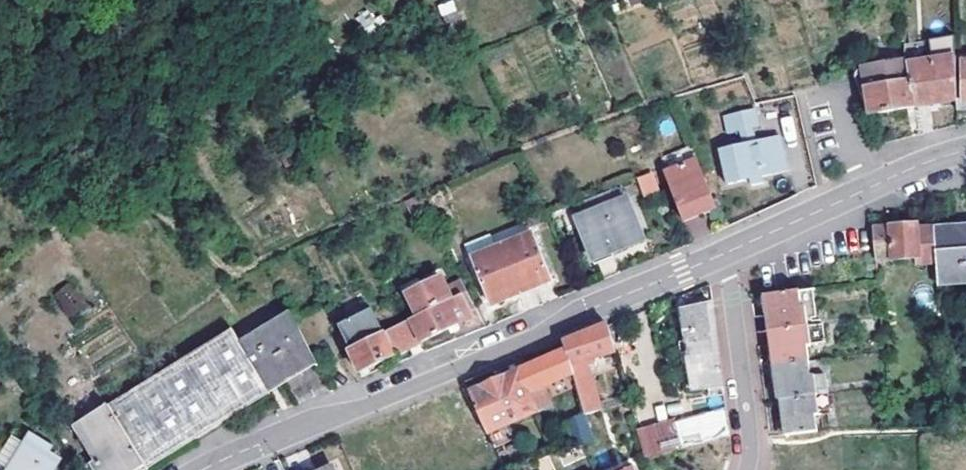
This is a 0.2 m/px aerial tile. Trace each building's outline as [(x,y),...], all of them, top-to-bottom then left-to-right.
[(929,38),(930,49),(953,47),(952,36),(929,38)] [(373,61),(383,57),(378,46),(368,50),(373,61)] [(965,61),(965,52),(955,52),(955,59),(955,61),(965,61)] [(955,59),(908,65),(914,109),(956,102),(955,61),(955,59)] [(955,61),(956,102),(957,104),(965,104),(965,61),(955,61)] [(861,92),(868,91),(872,116),(914,109),(908,65),(887,69),(859,76),(861,92)] [(957,113),(965,113),(965,104),(957,104),(957,113)] [(723,117),(727,133),(741,130),(755,127),(758,126),(755,110),(723,117)] [(755,127),(741,130),(744,144),(758,141),(755,127)] [(781,136),(758,141),(744,144),(720,150),(728,184),(752,179),(753,185),(765,183),(764,176),(786,171),(785,167),(788,165),(781,136)] [(684,220),(717,207),(692,146),(663,158),(668,171),(665,173),(684,220)] [(641,195),(659,190),(654,171),(636,175),(641,195)] [(577,220),(593,262),(644,241),(627,200),(616,204),(612,193),(587,202),(591,214),(577,220)] [(551,220),(548,213),(530,221),(532,227),(551,220)] [(474,259),(536,236),(532,227),(530,221),(470,244),(474,259)] [(872,229),(876,276),(916,273),(917,280),(936,279),(934,235),(933,229),(917,230),(917,226),(872,229)] [(937,298),(965,290),(965,228),(962,228),(963,232),(954,233),(934,235),(936,279),(937,298)] [(552,278),(536,236),(474,259),(489,301),(505,295),(552,278)] [(552,278),(505,295),(507,300),(553,283),(552,278)] [(440,279),(423,287),(406,295),(416,318),(451,301),(440,279)] [(74,280),(53,291),(67,320),(88,310),(74,280)] [(419,280),(401,288),(406,295),(423,287),(419,280)] [(770,314),(772,330),(808,325),(806,306),(802,306),(800,291),(768,295),(768,297),(762,298),(763,303),(765,315),(770,314)] [(464,296),(474,317),(476,317),(480,315),(469,293),(464,296)] [(385,332),(396,355),(407,350),(452,328),(474,317),(464,296),(451,301),(416,318),(385,332)] [(694,308),(687,309),(693,348),(677,350),(684,394),(713,389),(724,387),(713,305),(705,306),(699,307),(698,300),(693,301),(694,308)] [(396,355),(385,332),(375,309),(337,329),(359,373),(397,356),(396,355)] [(676,342),(677,350),(693,348),(687,309),(678,311),(683,341),(676,342)] [(145,467),(316,363),(289,312),(240,343),(233,332),(108,406),(145,467)] [(776,365),(808,361),(806,345),(828,342),(826,323),(808,325),(772,330),(776,365)] [(587,416),(602,411),(589,365),(618,356),(610,325),(604,328),(564,343),(568,352),(573,365),(578,384),(587,416)] [(517,371),(534,412),(550,406),(546,395),(566,388),(578,384),(573,365),(568,352),(517,371)] [(810,376),(808,361),(776,365),(780,399),(828,393),(825,375),(810,376)] [(465,382),(485,432),(534,412),(517,371),(513,363),(496,370),(465,382)] [(566,388),(575,420),(587,416),(578,384),(566,388)] [(784,435),(817,431),(815,415),(830,413),(828,393),(780,399),(784,431),(784,435)] [(82,468),(83,469),(141,469),(145,467),(108,406),(75,427),(95,460),(82,468)] [(726,408),(676,421),(682,448),(730,436),(726,408)] [(575,420),(567,423),(575,446),(593,441),(587,416),(575,420)] [(676,421),(637,431),(644,458),(682,448),(676,421)] [(60,460),(28,440),(17,458),(4,451),(0,458),(0,469),(54,469),(60,460)]
